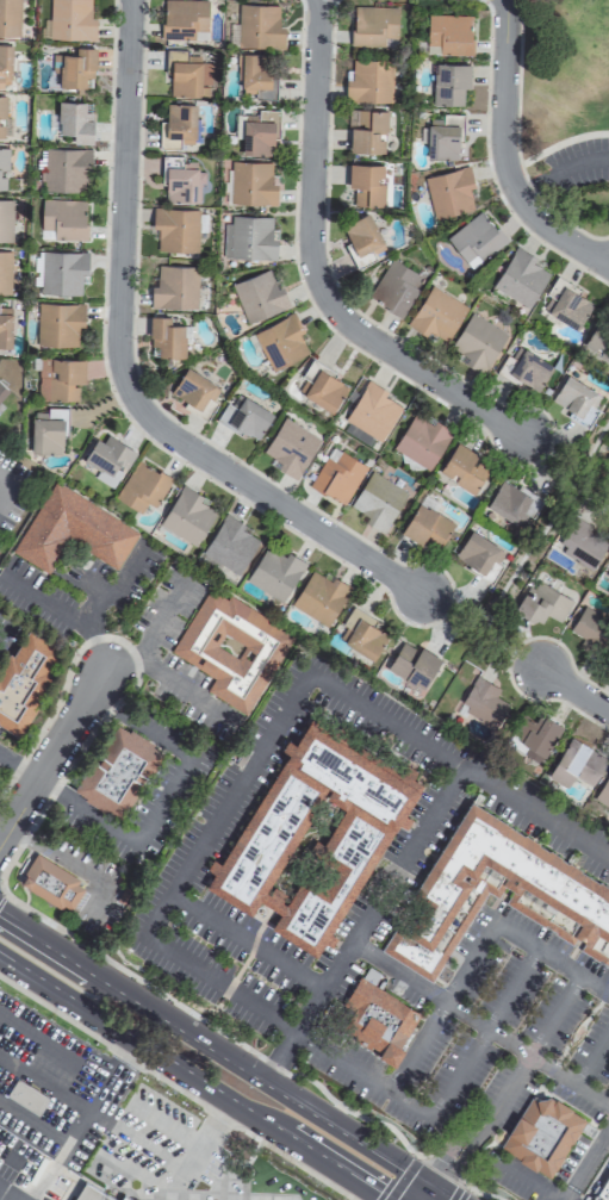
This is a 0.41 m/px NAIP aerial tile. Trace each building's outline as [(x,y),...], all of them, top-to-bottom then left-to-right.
[(21,0),(0,0),(0,36),(20,36),(21,0)] [(95,40),(96,10),(90,10),(90,0),(50,0),(49,39),(95,40)] [(194,40),(194,31),(207,31),(208,0),(197,0),(162,0),(161,39),(194,40)] [(279,5),(239,4),(238,47),(283,48),(284,16),(278,16),(279,5)] [(396,46),(397,7),(352,6),(352,46),(396,46)] [(472,15),(427,14),(426,45),(439,46),(438,54),(471,55),(472,15)] [(12,44),(0,44),(0,90),(2,90),(2,79),(11,79),(12,44)] [(52,54),(52,72),(59,72),(58,86),(78,87),(94,87),(94,47),(75,47),(75,54),(52,54)] [(209,96),(210,63),(199,62),(200,56),(187,56),(187,50),(169,50),(169,96),(209,96)] [(276,74),(269,73),(270,54),(239,53),(238,92),(254,93),(254,99),(276,99),(276,74)] [(391,102),(392,60),(352,59),(352,79),(345,79),(345,101),(391,102)] [(463,105),(463,87),(469,87),(469,63),(433,63),(432,105),(463,105)] [(73,134),(72,143),(91,144),(93,102),(59,101),(58,133),(73,134)] [(195,104),(166,103),(166,121),(162,121),(161,146),(194,147),(195,104)] [(242,155),(273,155),(273,139),(278,139),(278,110),(258,110),(258,114),(243,114),(242,155)] [(386,111),(350,110),(348,151),(385,152),(386,111)] [(426,158),(461,159),(462,114),(441,113),(441,119),(427,119),(426,158)] [(91,149),(44,148),(43,191),(84,191),(84,171),(90,171),(91,149)] [(166,202),(196,202),(197,183),(204,183),(204,172),(196,172),(196,162),(183,162),(183,156),(162,156),(161,184),(166,184),(166,202)] [(229,204),(276,205),(276,183),(270,182),(271,162),(230,161),(229,204)] [(383,206),(384,164),(349,163),(348,188),(354,189),(353,206),(383,206)] [(424,177),(434,218),(473,209),(468,188),(474,187),(468,166),(424,177)] [(12,242),(12,199),(0,199),(0,242),(12,242)] [(41,199),(40,239),(85,240),(86,200),(41,199)] [(157,228),(157,252),(197,252),(198,209),(152,209),(152,228),(157,228)] [(446,237),(470,268),(506,242),(482,210),(446,237)] [(359,267),(376,259),(374,254),(385,248),(368,212),(339,226),(359,267)] [(225,258),(276,259),(277,229),(271,229),(271,217),(225,216),(225,258)] [(527,309),(549,273),(532,263),(536,258),(515,246),(490,287),(527,309)] [(15,293),(16,251),(0,250),(0,293),(15,293)] [(88,252),(42,251),(41,294),(80,295),(81,283),(87,283),(88,252)] [(417,289),(411,286),(418,273),(389,258),(368,299),(402,317),(417,289)] [(151,277),(150,308),(197,309),(198,266),(157,265),(157,278),(151,277)] [(290,307),(282,286),(276,288),(269,269),(231,283),(246,323),(290,307)] [(556,278),(545,296),(550,299),(541,314),(551,320),(552,318),(575,332),(594,301),(556,278)] [(444,345),(467,306),(430,285),(407,323),(444,345)] [(84,304),(37,303),(36,345),(77,346),(77,326),(84,327),(84,304)] [(11,307),(0,307),(0,347),(11,347),(11,307)] [(308,353),(301,340),(306,338),(294,312),(252,332),(270,371),(308,353)] [(507,334),(470,312),(447,350),(483,373),(507,334)] [(170,316),(150,315),(149,356),(184,357),(185,324),(170,324),(170,316)] [(552,366),(518,345),(510,358),(507,356),(497,372),(520,386),(522,382),(537,391),(552,366)] [(77,401),(78,384),(84,384),(85,359),(39,357),(37,399),(77,401)] [(348,380),(310,363),(296,393),(334,411),(348,380)] [(169,397),(207,416),(223,387),(185,368),(169,397)] [(601,393),(563,375),(551,401),(571,410),(568,418),(588,428),(597,409),(594,408),(601,393)] [(400,406),(389,400),(393,394),(366,379),(344,421),(382,441),(400,406)] [(273,413),(243,396),(236,408),(227,403),(217,419),(257,441),(273,413)] [(67,408),(48,408),(48,418),(31,418),(30,452),(61,453),(62,437),(67,437),(67,408)] [(392,448),(428,470),(452,431),(433,420),(431,424),(413,413),(392,448)] [(276,469),(298,479),(318,436),(280,418),(264,454),(279,461),(276,469)] [(93,477),(112,488),(123,469),(125,470),(135,450),(107,434),(102,442),(95,438),(82,461),(98,470),(93,477)] [(438,475),(475,492),(487,467),(473,460),(477,452),(454,441),(438,475)] [(343,505),(366,466),(331,446),(309,485),(343,505)] [(114,498),(141,513),(146,503),(155,507),(171,479),(137,459),(114,498)] [(349,505),(367,516),(364,521),(382,533),(407,493),(371,470),(349,505)] [(533,517),(542,498),(501,477),(486,508),(521,525),(526,514),(533,517)] [(138,531),(52,481),(12,552),(47,572),(67,538),(117,567),(138,531)] [(209,500),(182,484),(158,524),(195,546),(215,511),(205,506),(209,500)] [(425,542),(442,549),(454,519),(414,503),(401,535),(424,544),(425,542)] [(237,576),(260,536),(223,515),(200,555),(237,576)] [(608,544),(588,531),(591,527),(574,516),(553,548),(590,571),(608,544)] [(454,560),(493,578),(506,549),(467,530),(454,560)] [(282,602),(305,562),(287,552),(285,555),(265,544),(245,581),(282,602)] [(328,626),(350,586),(331,576),(329,580),(310,569),(290,606),(328,626)] [(572,599),(537,580),(529,596),(522,592),(513,609),(539,624),(545,614),(560,622),(572,599)] [(247,714),(293,633),(227,597),(226,599),(207,588),(171,653),(214,677),(206,691),(247,714)] [(608,630),(608,620),(583,605),(568,631),(582,638),(578,644),(596,654),(608,630)] [(372,625),(375,620),(354,607),(336,637),(372,660),(388,634),(372,625)] [(18,735),(54,673),(47,669),(59,647),(21,625),(0,663),(0,725),(18,735)] [(440,658),(420,646),(417,650),(402,641),(385,669),(411,685),(413,682),(422,688),(440,658)] [(509,703),(481,688),(466,713),(494,729),(509,703)] [(562,726),(542,712),(534,723),(526,717),(512,736),(524,744),(520,750),(538,762),(562,726)] [(330,946),(336,936),(330,932),(397,822),(405,827),(411,817),(404,813),(422,785),(411,778),(414,773),(400,764),(394,773),(308,720),(294,743),(286,738),(281,748),(287,752),(219,863),(211,858),(205,868),(213,872),(204,886),(250,914),(259,900),(279,913),(270,927),(315,955),(324,941),(330,946)] [(161,747),(115,723),(77,794),(122,819),(161,747)] [(564,788),(586,755),(566,743),(545,775),(564,788)] [(465,802),(414,896),(414,898),(432,898),(431,903),(425,915),(419,915),(412,929),(392,928),(380,951),(434,982),(485,890),(497,897),(504,885),(512,890),(504,903),(574,944),(581,951),(597,960),(599,960),(608,966),(608,882),(465,802)] [(32,852),(15,881),(69,912),(86,884),(32,852)] [(360,976),(421,1014),(400,1047),(404,1050),(394,1065),(353,1042),(356,1036),(341,1025),(353,1007),(344,1002),(360,976)] [(549,1178),(585,1119),(534,1089),(498,1148),(549,1178)] [(85,1180),(73,1199),(116,1199),(85,1180)]
